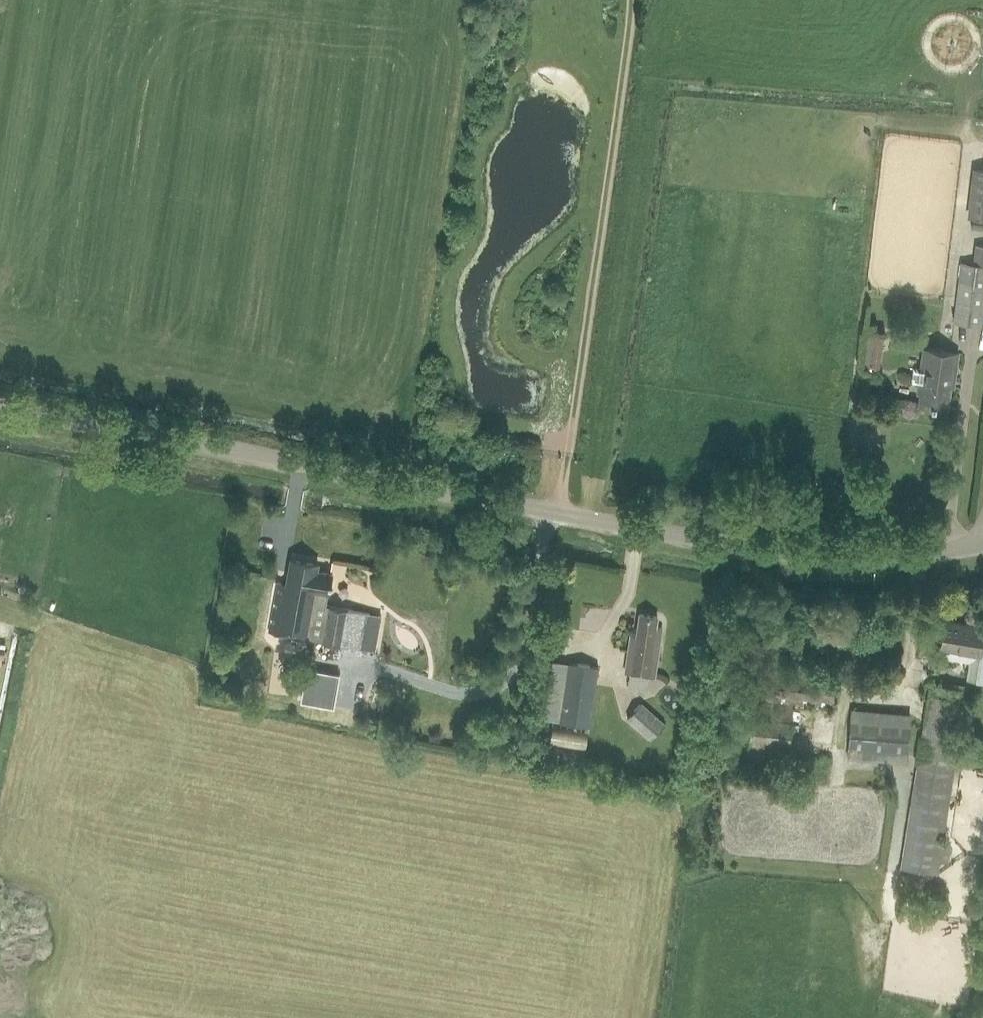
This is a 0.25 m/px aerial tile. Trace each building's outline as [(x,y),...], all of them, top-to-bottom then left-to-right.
[(978,168),(972,218),(982,219),(982,169),(978,168)] [(982,327),(982,266),(961,263),(954,323),(982,327)] [(955,383),(959,354),(923,349),(919,386),(922,386),(919,406),(949,410),(952,383),(955,383)] [(318,641),(361,649),(367,613),(326,606),(328,593),(329,594),(333,573),(318,570),(319,564),(290,559),(286,586),(279,585),(271,632),(313,639),(316,625),(321,626),(319,634),(318,641)] [(656,676),(663,628),(657,627),(658,617),(640,615),(637,637),(631,636),(626,672),(656,676)] [(982,642),(982,626),(946,620),(942,648),(981,654),(982,642)] [(560,722),(590,726),(599,667),(569,663),(560,722)] [(837,671),(755,664),(747,752),(789,756),(793,703),(833,707),(837,671)] [(308,669),(302,702),(333,707),(339,674),(308,669)] [(951,846),(942,845),(967,690),(930,684),(901,868),(938,874),(940,862),(948,864),(951,846)] [(651,740),(666,724),(642,702),(627,718),(651,740)] [(911,725),(851,721),(849,747),(909,751),(911,725)]
